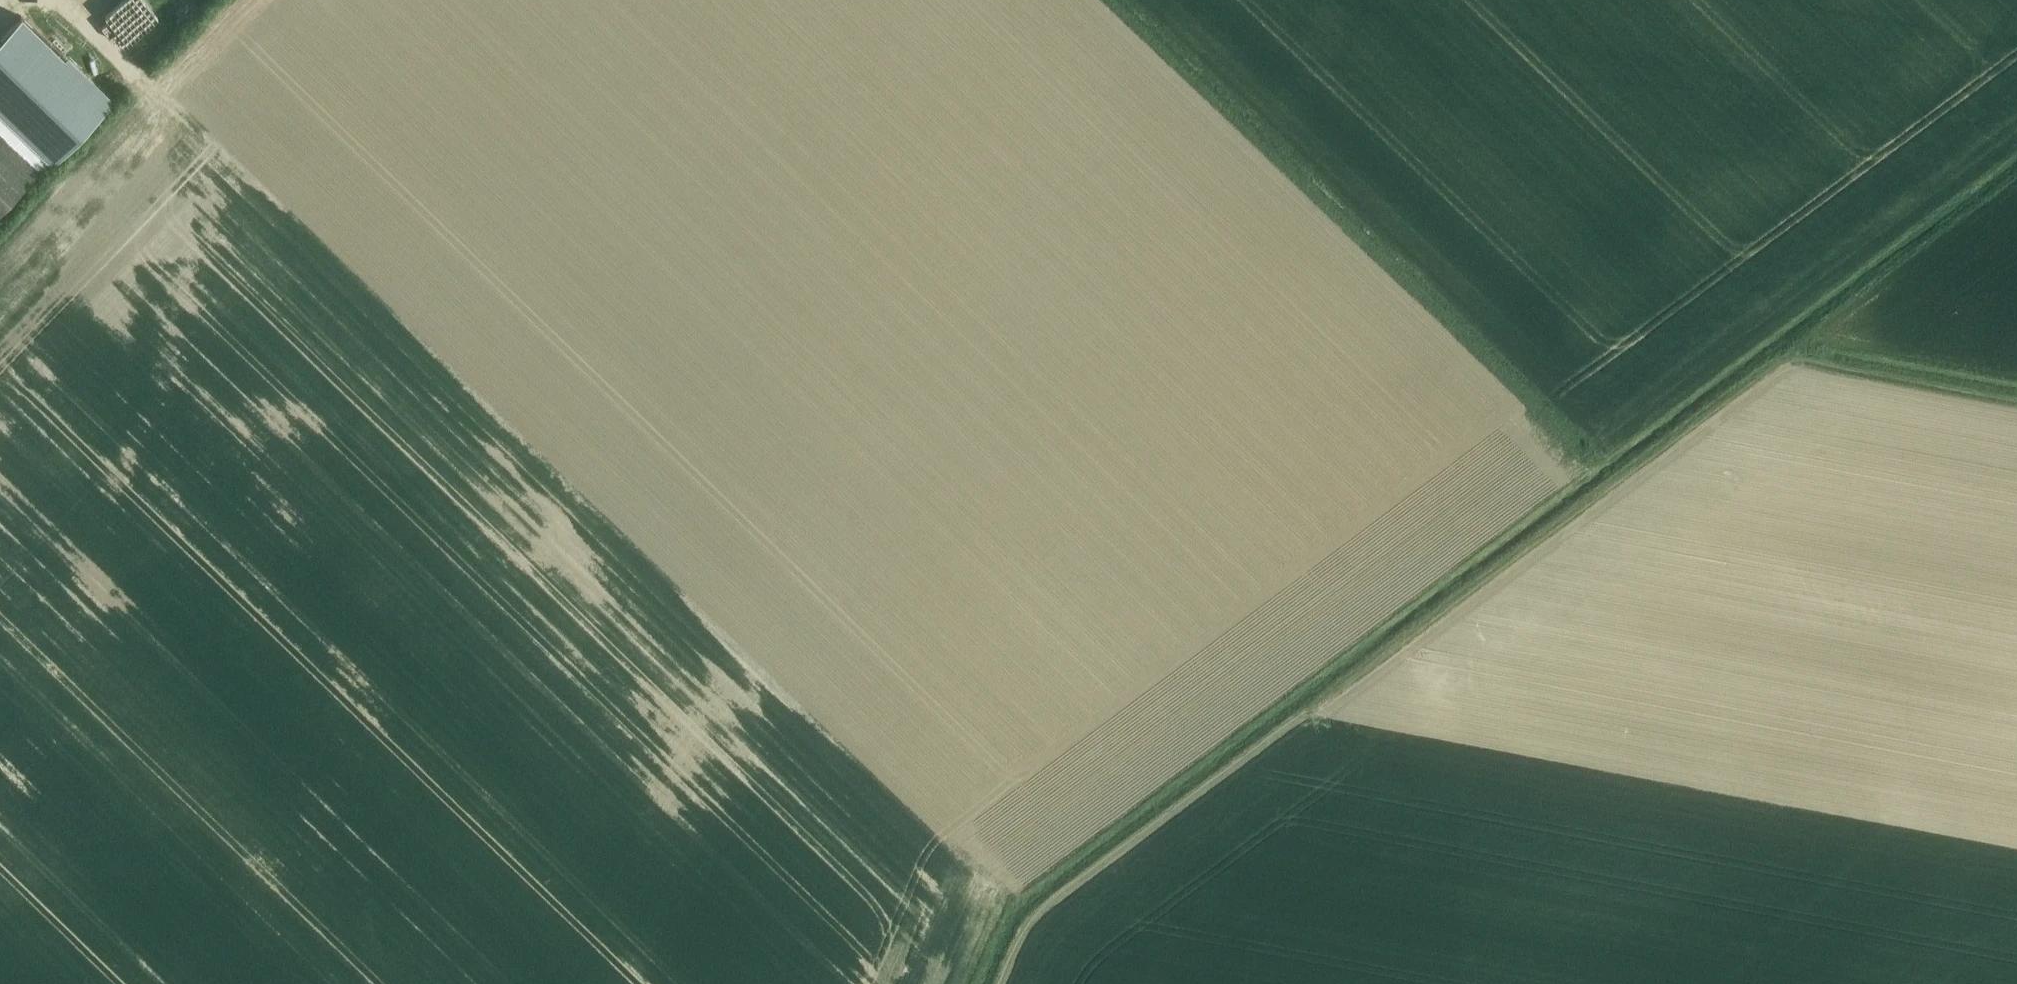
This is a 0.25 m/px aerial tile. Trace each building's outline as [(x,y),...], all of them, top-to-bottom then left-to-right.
[(108,99),(22,16),(0,39),(0,211),(108,99)]
